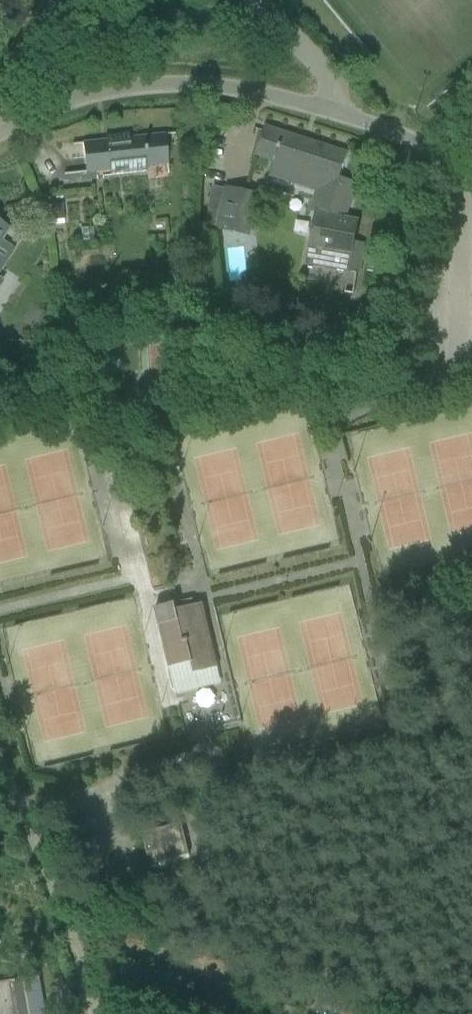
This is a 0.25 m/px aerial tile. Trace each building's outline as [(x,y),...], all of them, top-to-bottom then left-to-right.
[(360,273),(366,243),(356,241),(360,220),(346,217),(357,183),(340,178),(348,153),(265,127),(256,154),(275,160),(270,176),(322,192),(316,212),(306,265),(360,273)] [(119,139),(119,134),(128,133),(128,132),(104,135),(105,136),(110,135),(110,140),(72,144),(72,145),(82,144),(83,156),(85,172),(108,170),(109,175),(145,172),(144,166),(167,163),(166,155),(164,135),(174,134),(174,133),(119,139)] [(212,186),(204,226),(217,228),(248,235),(251,223),(241,221),(247,192),(226,187),(226,189),(212,186)] [(62,202),(49,203),(51,219),(63,218),(62,202)] [(15,249),(0,239),(0,271),(15,249)] [(175,603),(155,607),(169,668),(175,694),(221,684),(217,668),(218,667),(217,666),(215,667),(213,657),(215,657),(215,656),(213,656),(210,647),(213,646),(212,645),(210,646),(208,636),(210,636),(202,603),(188,607),(188,605),(176,608),(175,603)] [(149,864),(189,855),(182,823),(141,833),(149,864)] [(137,910),(150,906),(146,891),(133,895),(137,910)] [(11,982),(15,1005),(17,1013),(45,1013),(39,977),(11,982)]
